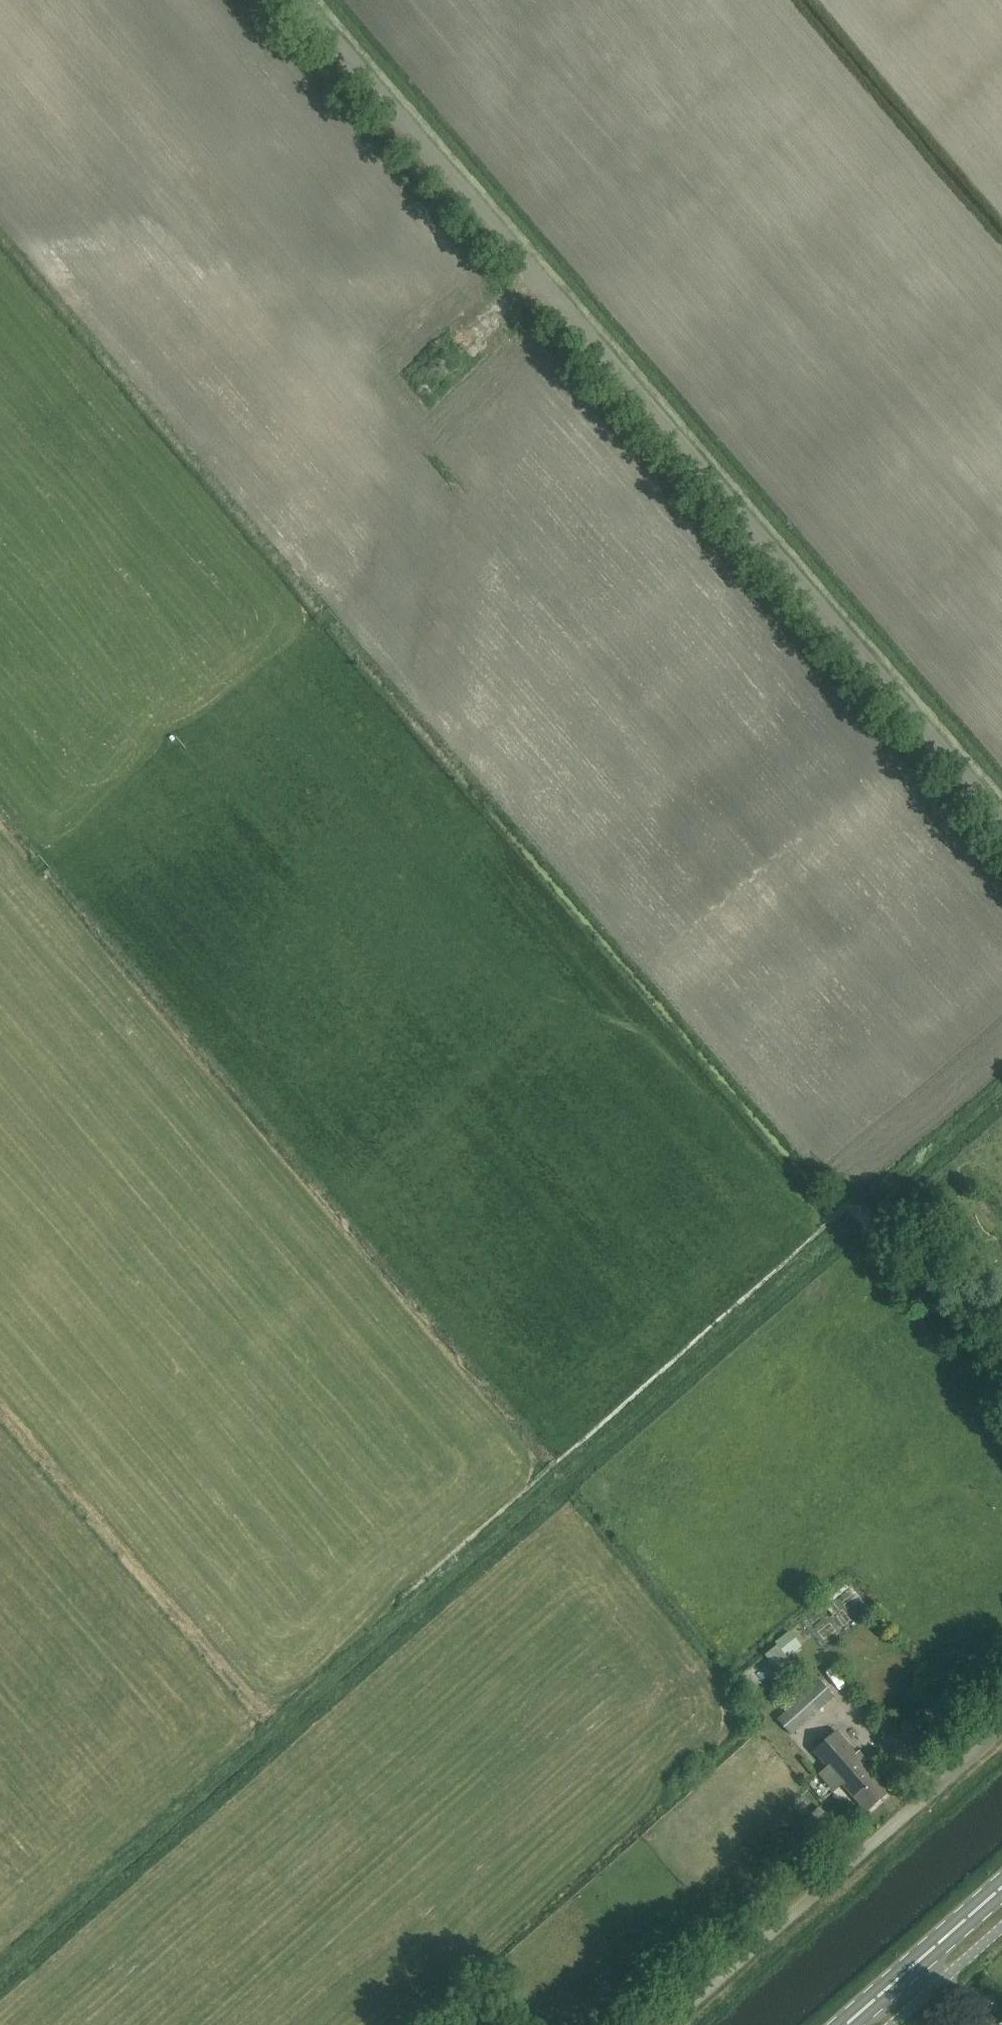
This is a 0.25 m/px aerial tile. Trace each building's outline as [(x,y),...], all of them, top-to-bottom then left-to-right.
[(876,1644),(884,1633),(873,1624),(865,1635),(876,1644)] [(787,1660),(801,1648),(788,1633),(774,1644),(787,1660)] [(789,1737),(834,1698),(819,1682),(775,1721),(789,1737)] [(865,1812),(888,1792),(836,1732),(813,1752),(865,1812)]
